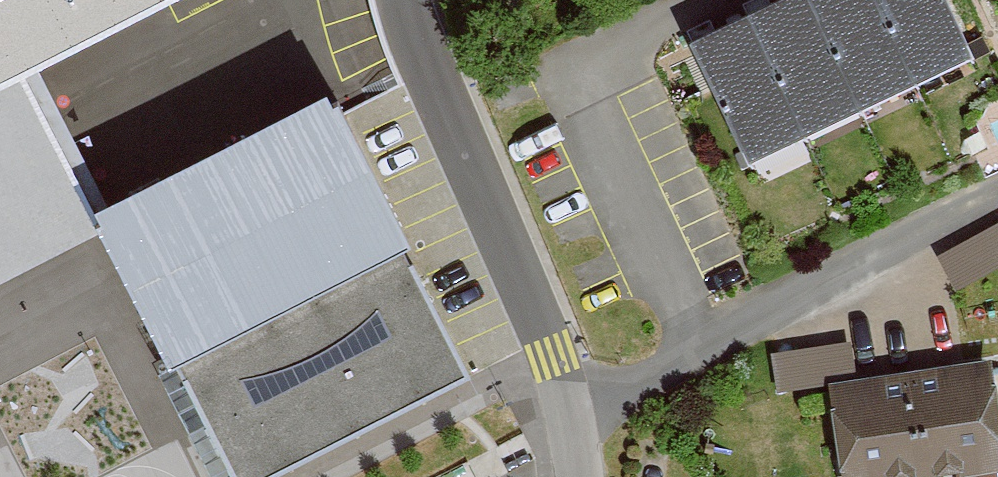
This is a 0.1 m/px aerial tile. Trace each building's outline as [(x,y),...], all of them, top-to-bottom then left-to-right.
[(21,80),(178,0),(0,0),(0,91),(21,80)] [(687,39),(738,148),(966,41),(947,0),(771,0),(687,39)] [(0,91),(0,281),(100,231),(21,80),(0,91)] [(333,109),(100,231),(173,368),(398,250),(406,246),(338,118),(333,109)] [(989,233),(997,248),(997,228),(989,233)] [(173,368),(186,379),(183,381),(233,476),(275,476),(471,377),(413,264),(411,265),(398,250),(173,368)] [(845,342),(768,355),(774,392),(851,380),(845,342)] [(912,379),(925,471),(997,461),(997,445),(987,368),(912,379)] [(912,379),(838,389),(850,476),(883,476),(925,471),(912,379)]
